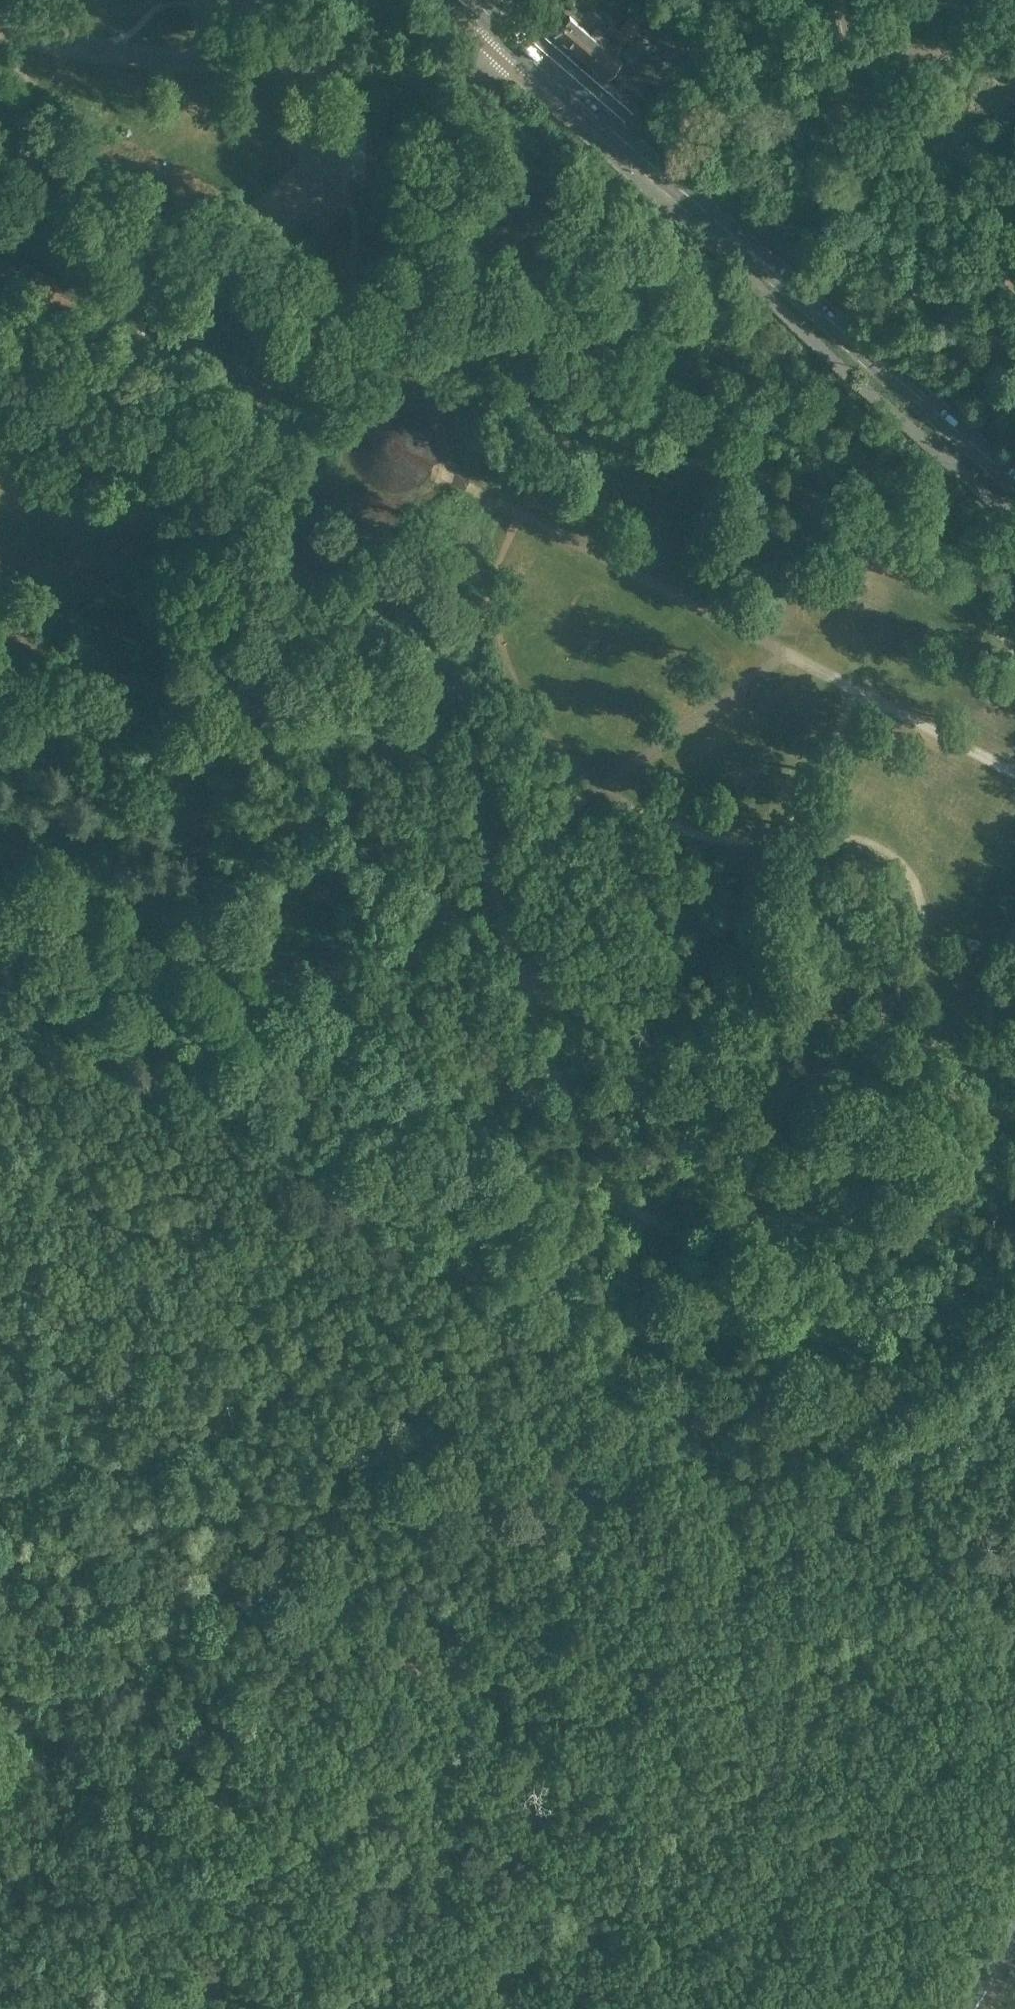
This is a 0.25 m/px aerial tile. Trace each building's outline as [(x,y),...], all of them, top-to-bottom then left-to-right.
[(639,23),(630,16),(628,15),(618,27),(612,23),(609,27),(604,23),(600,27),(598,26),(596,28),(615,44),(621,37),(625,41),(639,23)] [(622,50),(615,44),(596,28),(590,35),(568,16),(554,33),(606,77),(620,61),(615,57),(622,50)] [(707,66),(707,56),(694,56),(693,65),(707,66)]
